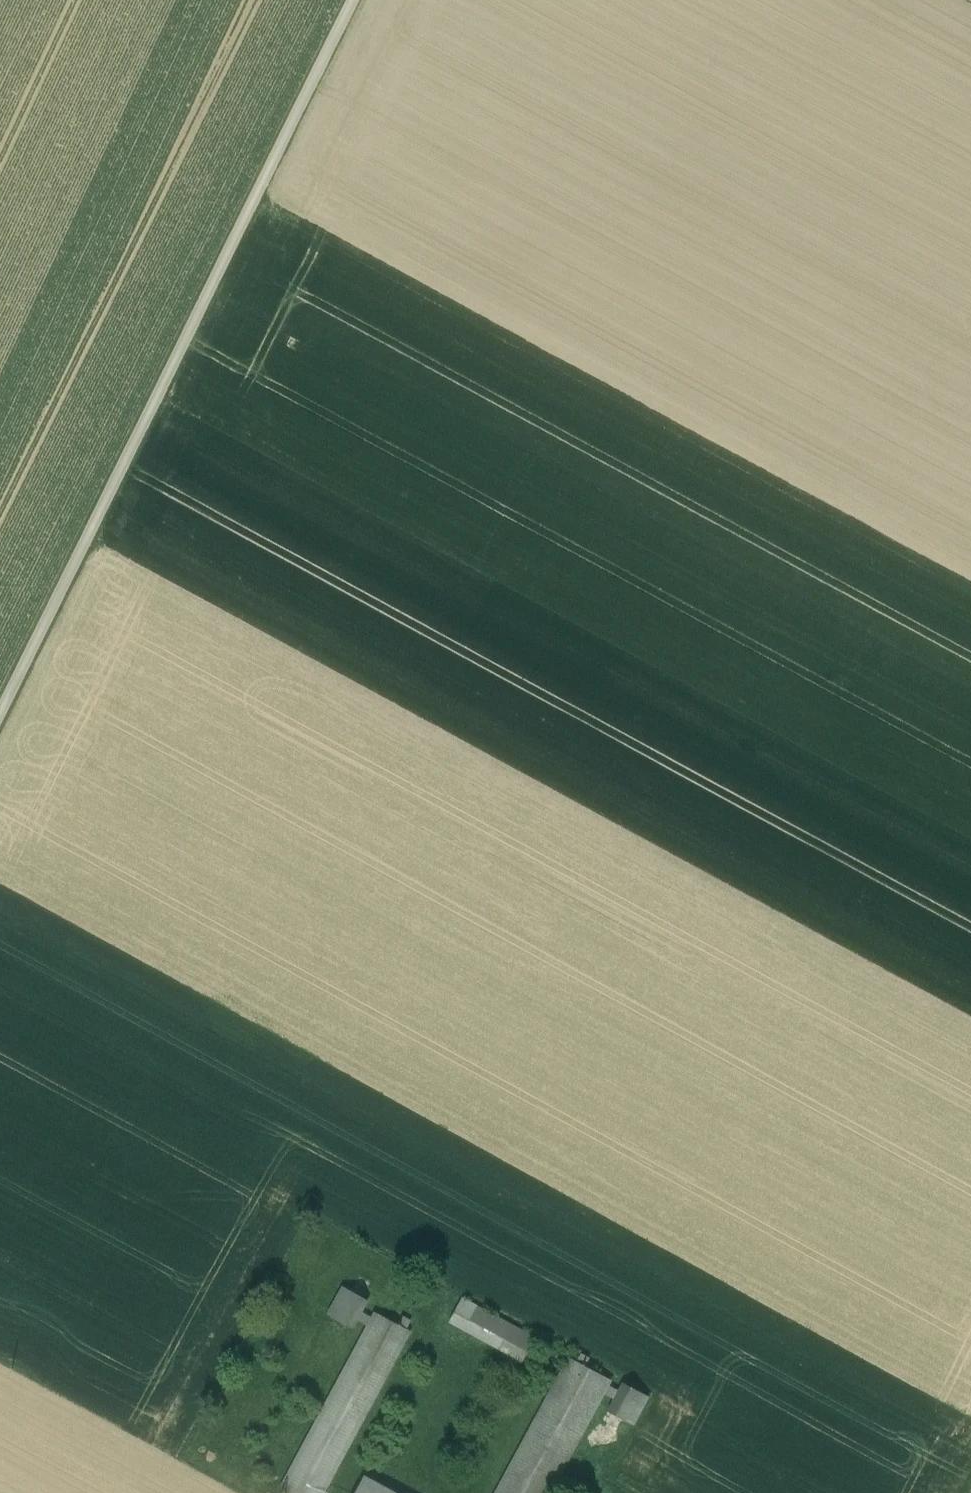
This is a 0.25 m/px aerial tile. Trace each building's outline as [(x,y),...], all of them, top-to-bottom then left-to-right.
[(333,1312),(356,1325),(369,1298),(347,1285),(333,1312)] [(535,1340),(461,1301),(450,1322),(524,1361),(535,1340)] [(295,1492),(327,1492),(415,1329),(378,1308),(283,1487),(295,1492)] [(611,1380),(570,1359),(498,1492),(550,1492),(611,1380)] [(649,1395),(625,1382),(611,1407),(635,1420),(649,1395)] [(356,1492),(398,1492),(365,1476),(356,1492)]
